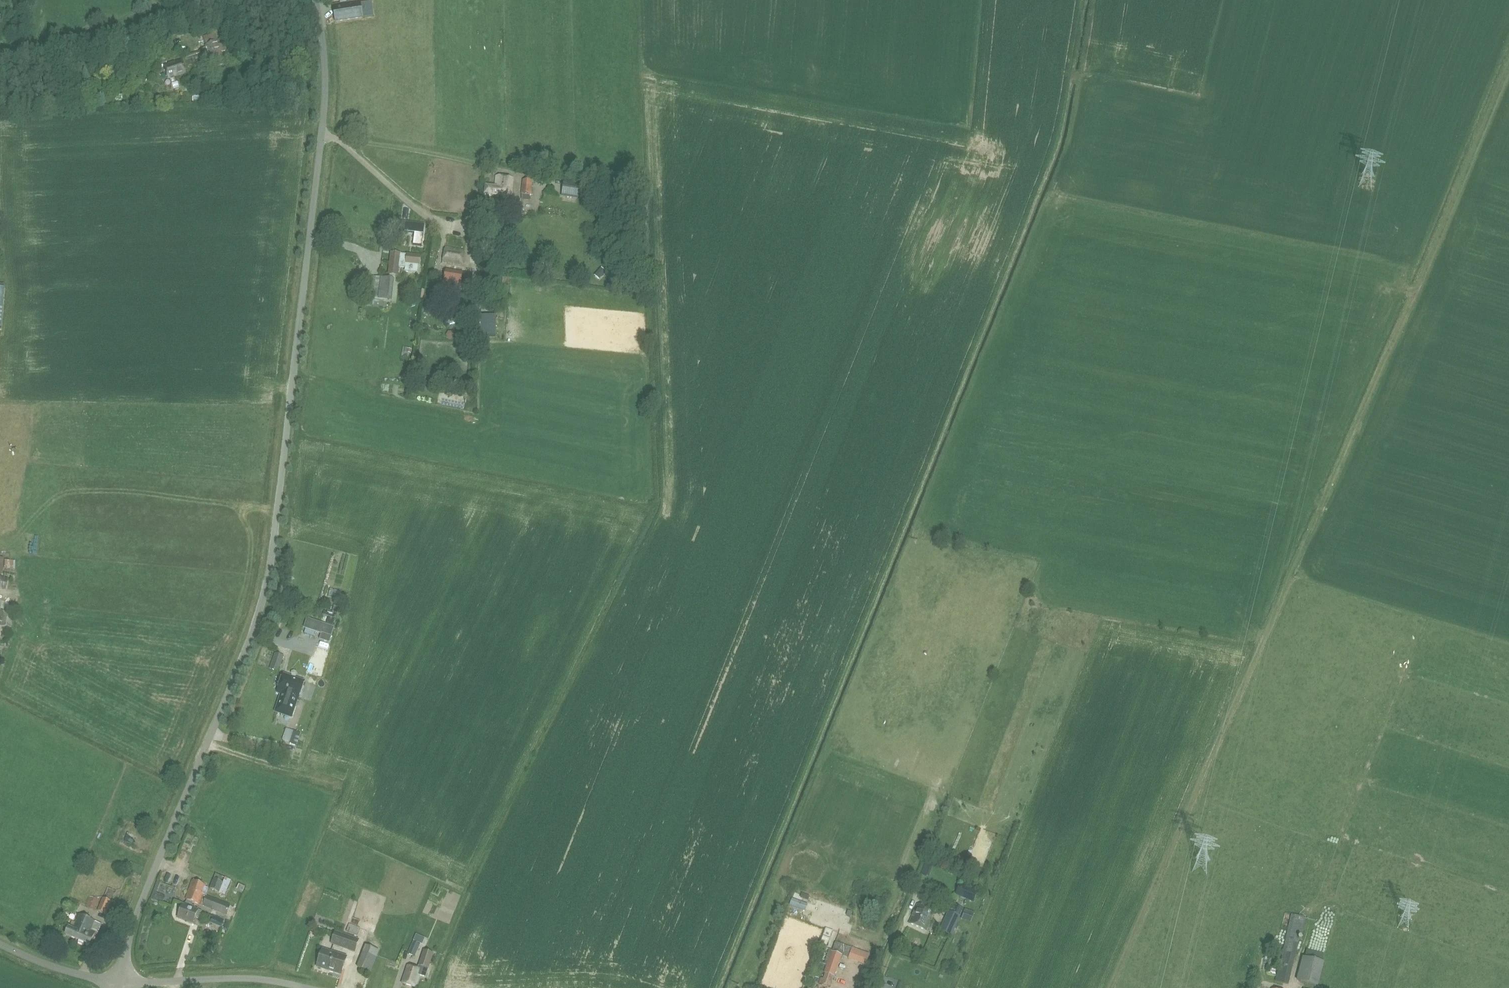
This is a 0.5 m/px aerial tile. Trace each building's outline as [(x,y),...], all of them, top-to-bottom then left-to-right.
[(363,17),(360,1),(333,6),(336,22),(363,17)] [(219,42),(205,47),(213,72),(229,66),(225,52),(223,45),(220,46),(219,42)] [(165,67),(168,79),(170,78),(172,84),(171,86),(172,90),(174,91),(179,89),(180,87),(180,84),(178,83),(176,83),(174,77),(185,74),(182,62),(165,67)] [(127,95),(133,87),(125,81),(119,89),(127,95)] [(485,195),(505,197),(505,201),(510,202),(508,213),(519,214),(520,204),(519,204),(519,200),(510,199),(510,198),(511,198),(513,179),(500,178),(499,188),(486,186),(485,195)] [(532,181),(522,179),(520,193),(530,195),(532,181)] [(580,183),(565,181),(563,195),(578,197),(580,183)] [(399,221),(398,231),(414,233),(413,245),(421,246),(424,224),(399,221)] [(444,252),(442,263),(462,266),(464,254),(444,252)] [(417,266),(419,266),(420,257),(408,256),(400,256),(401,255),(392,254),(389,275),(398,276),(399,268),(406,269),(406,272),(417,274),(417,266)] [(599,280),(606,272),(601,268),(594,275),(599,280)] [(461,285),(463,273),(446,270),(444,282),(461,285)] [(463,273),(461,285),(471,286),(473,274),(463,273)] [(381,279),(372,278),(370,299),(378,300),(392,302),(395,280),(381,279)] [(479,291),(478,310),(492,310),(492,299),(494,299),(494,292),(479,291)] [(443,312),(446,327),(458,325),(454,309),(443,312)] [(416,315),(409,314),(407,326),(414,327),(416,315)] [(495,337),(496,317),(479,317),(479,337),(495,337)] [(6,590),(8,578),(0,577),(0,589),(6,590)] [(320,621),(332,625),(334,619),(336,619),(338,615),(324,611),(320,621)] [(11,628),(13,615),(0,613),(0,626),(11,628)] [(307,619),(305,628),(306,628),(315,631),(322,634),(320,639),(329,642),(333,628),(307,619)] [(326,652),(314,648),(309,664),(320,668),(326,652)] [(270,669),(278,673),(283,657),(276,654),(270,669)] [(281,694),(275,712),(291,717),(297,699),(298,700),(304,682),(283,675),(277,693),(281,694)] [(239,699),(246,708),(252,703),(245,695),(239,699)] [(226,717),(230,724),(240,718),(236,711),(226,717)] [(294,731),(290,742),(297,745),(301,734),(294,731)] [(322,775),(321,780),(337,783),(338,779),(322,775)] [(124,828),(122,835),(128,837),(130,830),(124,828)] [(231,880),(215,873),(209,888),(224,895),(231,880)] [(186,904),(192,907),(193,903),(200,905),(207,887),(193,882),(186,900),(188,900),(186,904)] [(955,894),(973,902),(978,891),(977,891),(978,888),(970,885),(969,887),(960,883),(955,894)] [(87,893),(83,903),(93,907),(96,897),(87,893)] [(156,893),(153,900),(162,903),(165,896),(156,893)] [(207,897),(204,906),(227,916),(231,906),(207,897)] [(66,909),(75,913),(77,907),(78,908),(80,902),(70,898),(66,909)] [(106,915),(112,901),(102,898),(97,911),(106,915)] [(823,908),(807,902),(805,909),(820,914),(823,908)] [(196,908),(192,907),(186,904),(185,906),(183,905),(178,919),(193,925),(196,917),(199,918),(202,912),(198,910),(197,911),(195,910),(196,908)] [(935,913),(918,906),(909,924),(926,932),(935,913)] [(129,911),(120,907),(116,916),(125,920),(129,911)] [(962,919),(970,922),(974,912),(965,909),(962,919)] [(948,910),(939,931),(951,936),(960,915),(948,910)] [(1291,914),(1278,971),(1277,971),(1274,982),(1288,985),(1299,936),(1301,937),(1305,918),(1291,914)] [(95,922),(79,915),(76,924),(72,922),(70,928),(69,928),(65,936),(79,942),(78,944),(83,946),(84,944),(90,946),(93,940),(95,941),(98,934),(91,931),(95,922)] [(224,920),(219,918),(216,925),(221,927),(224,920)] [(346,932),(357,936),(356,938),(363,940),(366,931),(360,928),(348,924),(346,932)] [(830,941),(834,930),(823,927),(820,938),(830,941)] [(438,936),(440,930),(430,928),(429,934),(438,936)] [(330,944),(354,953),(359,940),(335,931),(330,944)] [(416,934),(413,941),(420,944),(423,937),(416,934)] [(415,957),(420,944),(413,941),(407,954),(415,957)] [(834,976),(842,956),(848,958),(852,948),(835,942),(824,973),(834,976)] [(365,945),(356,967),(370,973),(379,951),(365,945)] [(341,976),(347,958),(324,950),(317,967),(341,976)] [(1302,957),(1296,982),(1318,987),(1323,962),(1321,962),(1322,960),(1323,960),(1324,954),(1307,950),(1305,958),(1302,957)] [(425,951),(420,966),(429,970),(434,954),(425,951)] [(867,958),(856,954),(854,961),(865,965),(867,958)] [(402,984),(415,987),(416,987),(421,972),(408,967),(402,984)]
